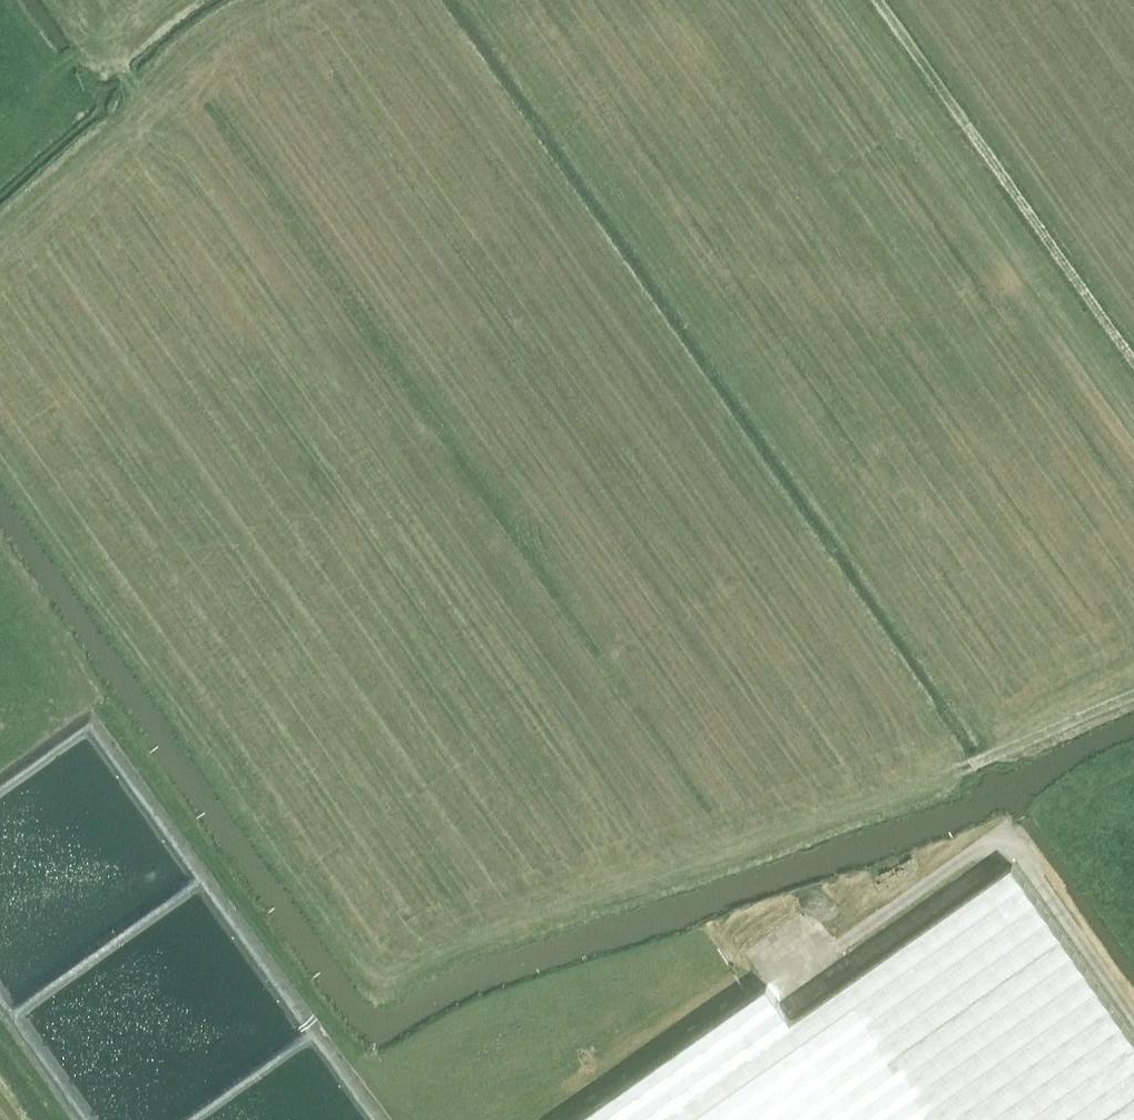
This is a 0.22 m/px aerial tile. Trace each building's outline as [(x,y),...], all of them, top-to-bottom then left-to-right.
[(1013,864),(791,1020),(769,985),(749,996),(574,1119),(1133,1119),(1133,1036),(1013,864)]
